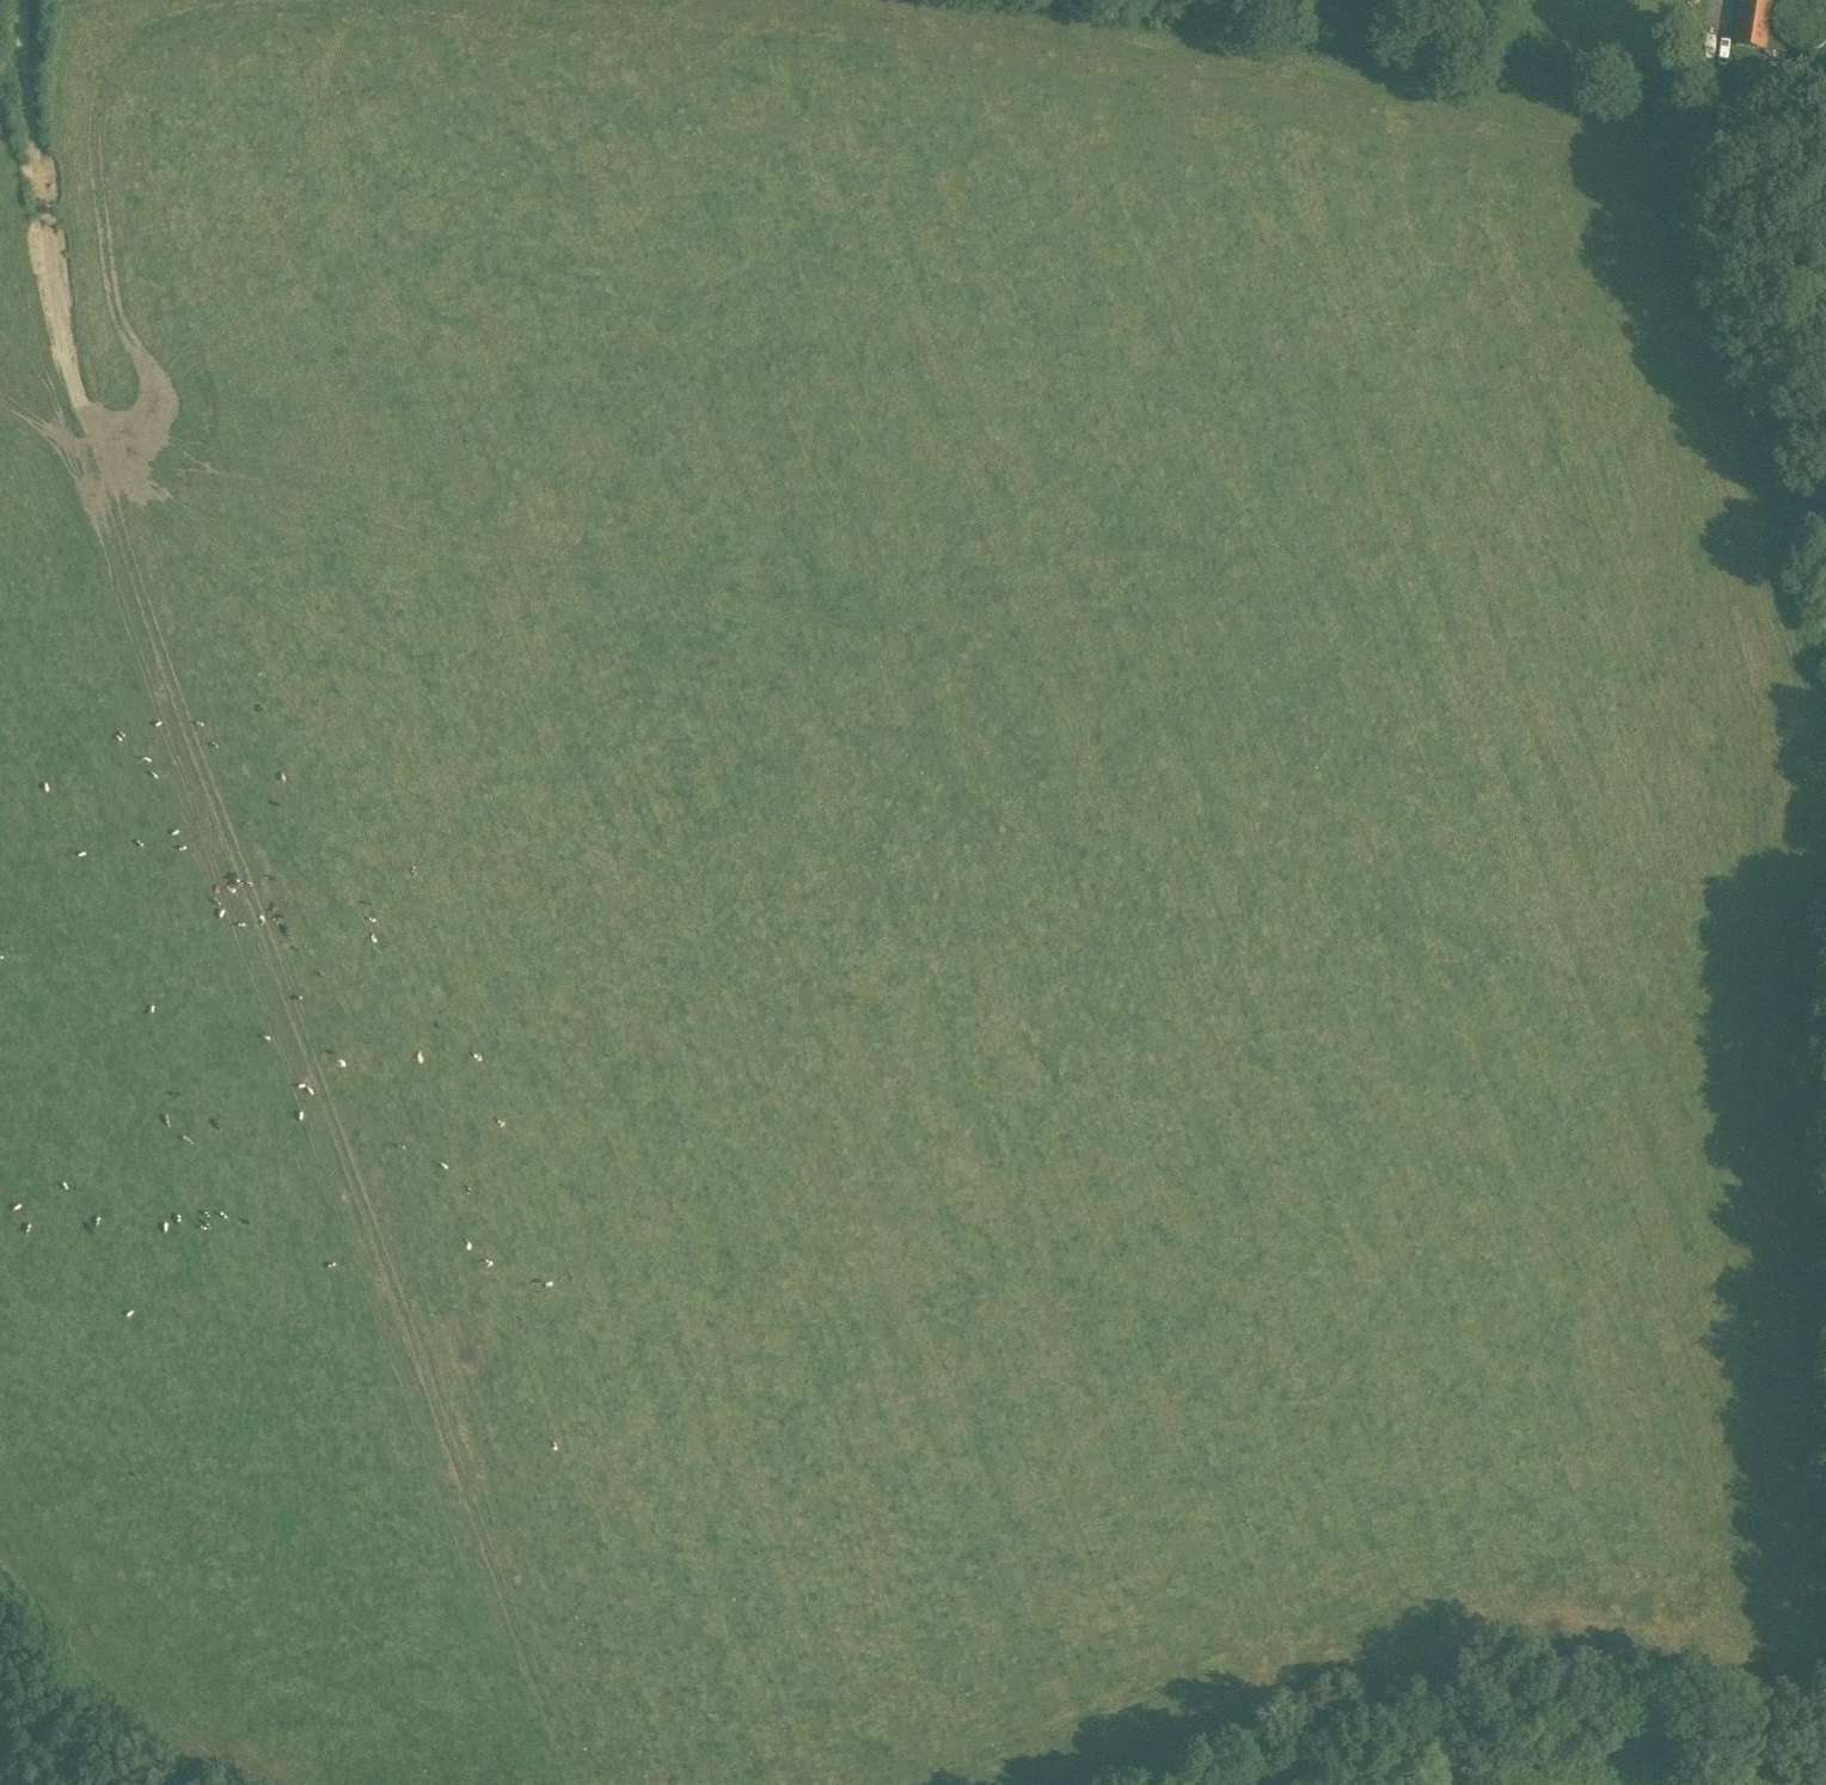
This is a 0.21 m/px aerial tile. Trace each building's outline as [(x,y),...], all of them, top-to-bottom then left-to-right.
[(1735,44),(1764,49),(1768,24),(1771,0),(1742,0),(1735,44)] [(1816,1),(1813,0),(1794,0),(1793,1),(1785,6),(1780,15),(1778,24),(1780,34),(1785,42),(1792,47),(1800,50),(1812,49),(1820,45),(1825,37),(1825,10),(1823,6),(1816,1)]
